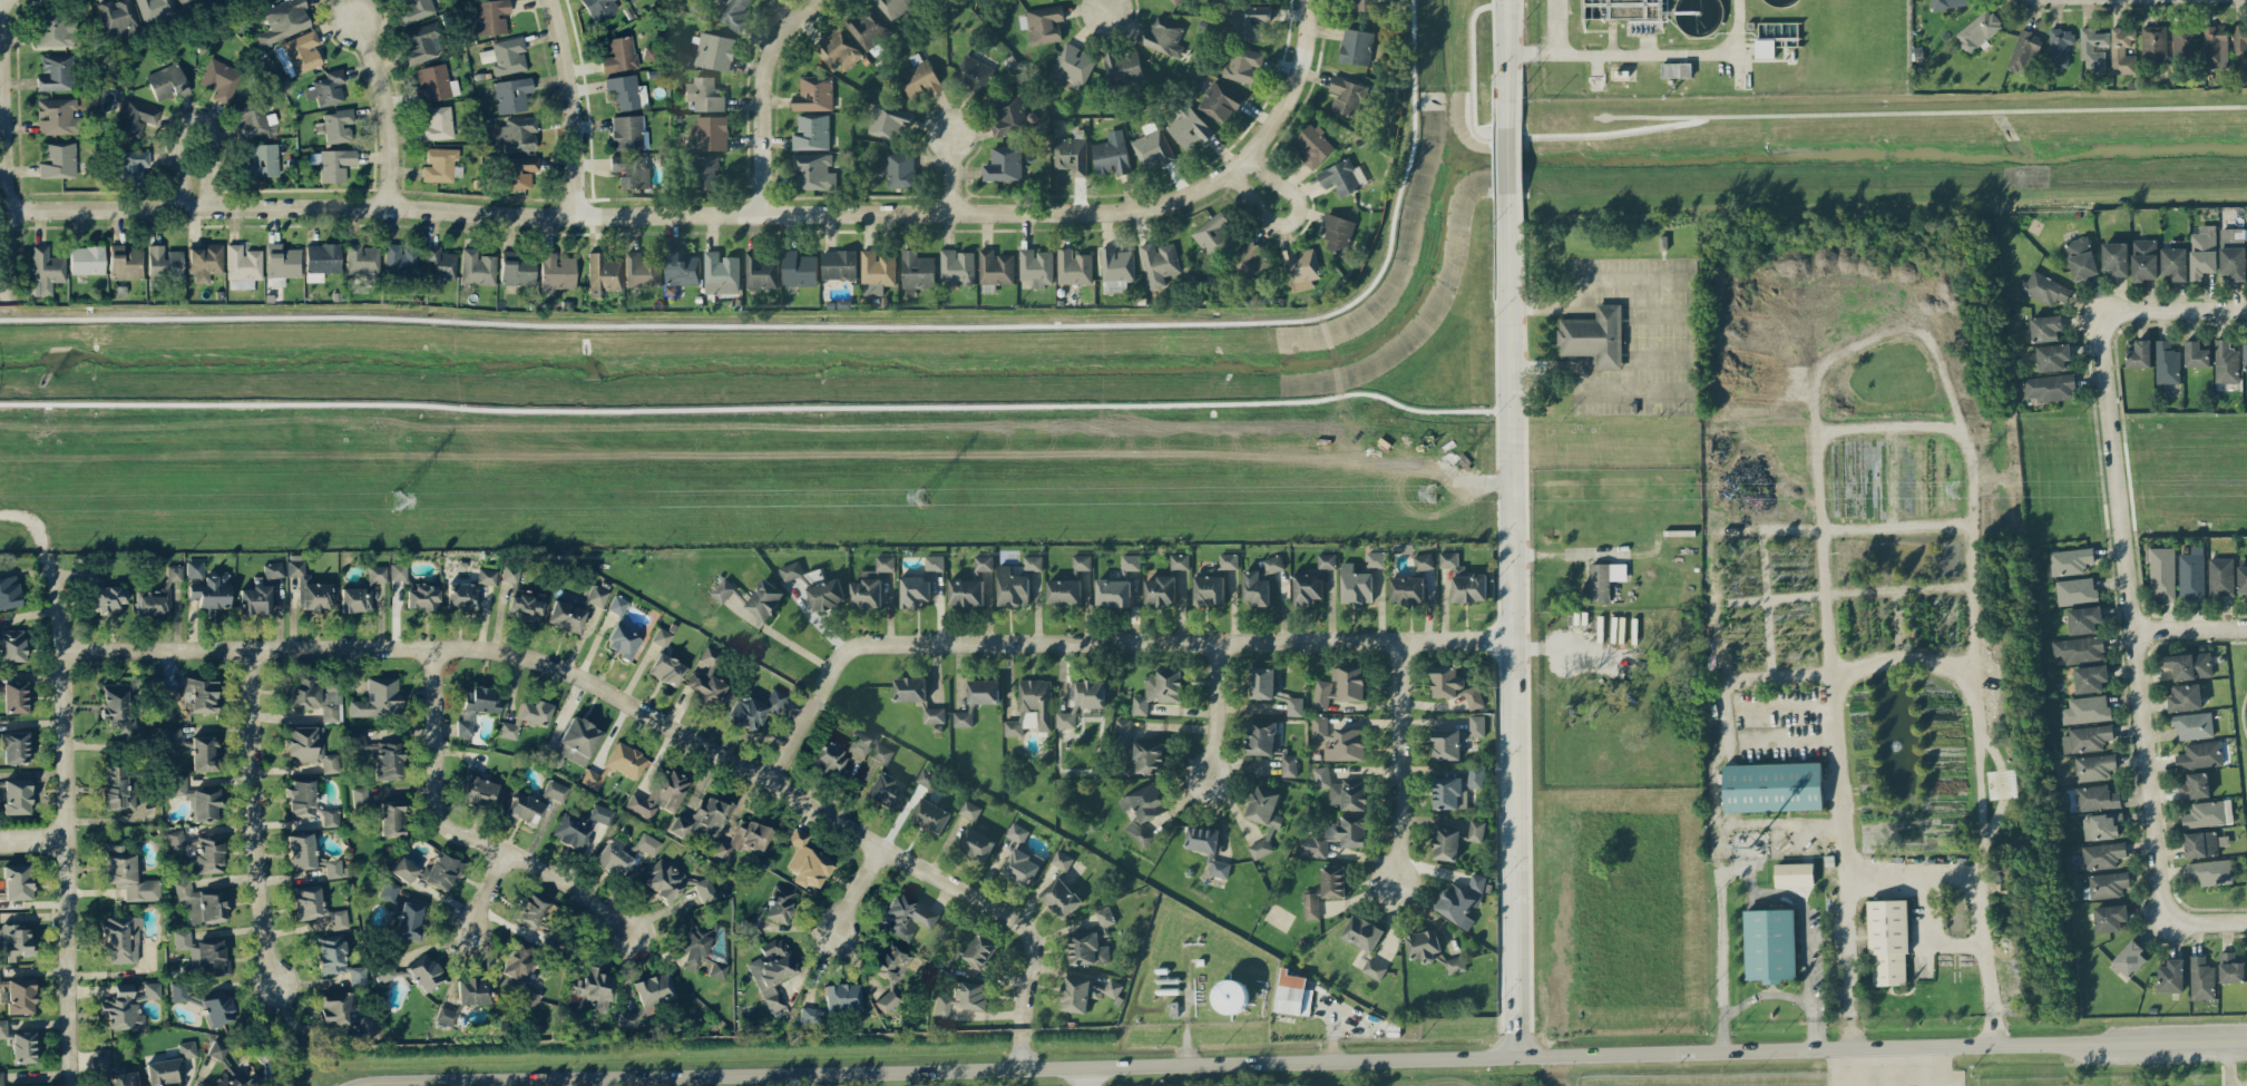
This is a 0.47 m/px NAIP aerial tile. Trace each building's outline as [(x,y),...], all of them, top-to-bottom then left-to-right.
[(138,25),(130,0),(112,0),(97,5),(106,34),(138,25)] [(144,25),(177,14),(173,0),(136,0),(144,25)] [(303,0),(282,0),(262,8),(270,28),(255,34),(260,46),(312,26),(303,0)] [(431,0),(404,0),(406,6),(396,10),(402,25),(436,11),(431,0)] [(507,32),(504,15),(511,14),(509,0),(488,0),(473,2),(477,36),(507,32)] [(613,0),(581,0),(596,24),(618,9),(613,0)] [(737,32),(757,4),(752,0),(716,0),(723,5),(715,16),(737,32)] [(893,22),(917,0),(873,0),(893,22)] [(1354,10),(1380,10),(1379,0),(1354,0),(1354,10)] [(1582,19),(1661,20),(1661,0),(1582,0),(1582,19)] [(1932,10),(1978,3),(1977,0),(1930,0),(1932,10)] [(845,25),(866,50),(891,29),(870,4),(845,25)] [(1061,40),(1059,23),(1064,22),(1061,5),(1027,10),(1031,44),(1061,40)] [(1233,39),(1263,38),(1262,22),(1272,22),(1271,6),(1232,7),(1233,39)] [(1953,35),(1968,54),(2002,26),(1987,8),(1953,35)] [(74,45),(74,10),(33,10),(33,29),(35,29),(36,46),(74,45)] [(1184,46),(1177,44),(1184,26),(1157,16),(1151,31),(1142,27),(1137,42),(1180,58),(1184,46)] [(410,64),(439,55),(429,23),(400,32),(410,64)] [(2234,26),(2234,65),(2246,64),(2246,25),(2234,26)] [(2166,61),(2166,26),(2142,26),(2141,61),(2166,61)] [(2196,26),(2172,27),(2172,55),(2197,54),(2196,26)] [(2228,67),(2227,26),(2202,27),(2203,68),(2228,67)] [(862,54),(840,27),(827,37),(825,36),(812,46),(835,76),(862,54)] [(2081,27),(2082,70),(2105,70),(2105,51),(2093,51),(2093,44),(2110,44),(2109,32),(2095,32),(2095,27),(2081,27)] [(2007,66),(2029,74),(2042,36),(2020,28),(2007,66)] [(2068,69),(2068,43),(2073,43),(2073,28),(2049,29),(2050,69),(2068,69)] [(2111,74),(2135,73),(2134,54),(2125,54),(2125,47),(2135,47),(2134,28),(2111,29),(2111,74)] [(1340,62),(1370,64),(1372,31),(1342,29),(1340,62)] [(319,43),(315,30),(274,45),(281,64),(287,61),(292,75),(322,64),(315,45),(319,43)] [(694,65),(730,71),(736,38),(700,32),(694,65)] [(602,71),(637,68),(633,35),(608,37),(610,55),(601,56),(602,71)] [(491,41),(492,49),(479,51),(481,63),(492,61),(494,74),(527,69),(522,36),(491,41)] [(1774,39),(1755,39),(1755,58),(1774,58),(1774,39)] [(1081,49),(1065,41),(1048,77),(1080,92),(1097,57),(1081,49)] [(1262,52),(1233,46),(1228,67),(1224,66),(1222,76),(1255,84),(1262,52)] [(1102,53),(1109,85),(1143,77),(1137,51),(1118,55),(1117,49),(1102,53)] [(909,57),(913,66),(897,73),(908,99),(926,91),(929,97),(941,91),(923,50),(909,57)] [(978,99),(995,69),(965,53),(948,82),(978,99)] [(42,73),(36,73),(37,90),(69,89),(69,54),(41,54),(42,73)] [(213,98),(227,104),(242,71),(210,57),(198,83),(216,91),(213,98)] [(190,92),(177,61),(145,74),(156,101),(175,93),(177,97),(190,92)] [(1661,78),(1692,77),(1691,62),(1660,63),(1661,78)] [(416,67),(419,86),(415,87),(417,102),(459,95),(457,79),(448,80),(445,63),(416,67)] [(304,88),(306,99),(316,97),(318,107),(344,101),(339,83),(345,81),(342,67),(324,71),(326,78),(311,81),(312,86),(304,88)] [(637,85),(636,74),(604,77),(606,94),(615,93),(617,109),(647,106),(645,84),(637,85)] [(497,114),(527,109),(524,92),(533,91),(530,76),(492,81),(497,114)] [(793,110),(832,110),(832,76),(800,77),(800,94),(792,94),(793,110)] [(1328,91),(1337,93),(1332,111),(1357,118),(1366,86),(1332,76),(1328,91)] [(723,111),(723,89),(714,89),(714,78),(685,78),(685,100),(693,100),(693,111),(723,111)] [(1243,100),(1212,82),(1197,107),(1225,124),(1234,108),(1237,110),(1243,100)] [(983,105),(997,139),(1031,126),(1017,92),(983,105)] [(73,133),(73,110),(77,110),(76,97),(37,98),(37,117),(39,117),(39,134),(73,133)] [(115,129),(140,137),(150,106),(125,98),(115,129)] [(238,137),(277,132),(274,112),(266,113),(264,100),(234,104),(236,122),(238,137)] [(1199,138),(1204,143),(1214,133),(1183,100),(1174,108),(1179,114),(1165,127),(1186,150),(1199,138)] [(900,125),(908,128),(913,114),(878,101),(867,130),(895,141),(900,125)] [(427,125),(421,125),(422,139),(452,138),(451,106),(426,107),(427,125)] [(354,123),(352,109),(323,111),(324,122),(318,123),(318,131),(325,130),(326,143),(352,141),(350,124),(354,123)] [(641,114),(611,115),(612,149),(643,148),(641,114)] [(792,150),(829,149),(829,115),(797,115),(798,133),(792,133),(792,150)] [(504,118),(505,125),(498,125),(499,152),(536,150),(535,116),(504,118)] [(728,116),(694,116),(693,135),(697,135),(697,150),(727,150),(728,116)] [(1175,160),(1156,119),(1141,126),(1145,135),(1130,142),(1143,168),(1158,160),(1161,166),(1175,160)] [(1335,148),(1311,122),(1294,139),(1307,153),(1301,159),(1312,170),(1335,148)] [(1095,174),(1115,172),(1115,175),(1128,173),(1123,129),(1107,130),(1108,141),(1092,143),(1095,174)] [(1054,168),(1072,168),(1072,177),(1086,177),(1085,137),(1054,138),(1054,168)] [(39,177),(76,176),(75,142),(43,143),(44,162),(38,162),(39,177)] [(252,143),(252,162),(244,162),(244,176),(279,175),(278,142),(252,143)] [(1022,179),(1021,146),(991,146),(991,164),(982,164),(983,181),(1022,179)] [(452,181),(453,174),(460,174),(461,166),(456,166),(456,148),(426,147),(426,164),(422,164),(421,180),(452,181)] [(320,182),(346,181),(345,164),(356,164),(356,149),(320,150),(320,182)] [(149,165),(149,150),(116,151),(118,184),(141,183),(141,165),(149,165)] [(793,189),(836,189),(836,172),(830,172),(831,154),(793,153),(793,172),(793,189)] [(887,154),(887,188),(914,188),(914,153),(887,154)] [(648,154),(610,155),(610,173),(618,173),(619,189),(649,188),(648,154)] [(536,156),(506,157),(507,188),(527,187),(527,174),(537,174),(536,156)] [(696,157),(696,189),(719,189),(719,156),(696,157)] [(1316,173),(1323,188),(1333,183),(1341,198),(1362,187),(1348,157),(1316,173)] [(1239,237),(1221,211),(1191,232),(1209,258),(1239,237)] [(1354,220),(1325,214),(1322,226),(1326,227),(1324,238),(1328,239),(1325,249),(1347,253),(1354,220)] [(2216,272),(2215,225),(2198,225),(2198,233),(2189,233),(2190,280),(2203,280),(2203,272),(2216,272)] [(2072,280),(2097,276),(2090,236),(2065,241),(2072,280)] [(1262,247),(1249,239),(1232,267),(1257,282),(1269,261),(1257,254),(1262,247)] [(2158,279),(2157,239),(2132,239),(2132,280),(2158,279)] [(2161,274),(2171,274),(2171,281),(2187,281),(2186,240),(2171,240),(2171,247),(2161,247),(2161,274)] [(1174,243),(1156,246),(1154,241),(1139,244),(1148,289),(1166,286),(1164,276),(1180,273),(1174,243)] [(301,248),(282,248),(282,242),(266,243),(266,277),(301,276),(301,248)] [(2102,243),(2102,269),(2111,269),(2111,276),(2128,276),(2128,242),(2102,243)] [(111,279),(143,278),(142,249),(125,249),(125,243),(109,244),(111,279)] [(261,278),(261,249),(243,249),(243,243),(228,243),(228,288),(253,287),(253,278),(261,278)] [(340,243),(305,244),(306,282),(323,281),(323,272),(340,271),(340,243)] [(378,273),(378,246),(362,246),(362,243),(346,243),(346,273),(378,273)] [(417,246),(401,247),(401,243),(384,243),(385,273),(418,272),(417,246)] [(66,281),(65,256),(48,256),(48,244),(33,244),(33,295),(53,295),(52,282),(66,281)] [(149,278),(183,277),(182,250),(164,250),(164,244),(148,244),(149,278)] [(70,246),(70,274),(105,273),(104,245),(70,246)] [(222,273),(222,245),(188,245),(188,273),(194,273),(194,283),(210,282),(210,273),(222,273)] [(455,279),(456,253),(439,252),(439,245),(424,245),(424,262),(428,263),(427,287),(442,288),(442,278),(455,279)] [(494,284),(496,256),(477,255),(477,248),(461,247),(460,283),(494,284)] [(1100,248),(1103,292),(1126,291),(1126,282),(1135,281),(1133,250),(1115,251),(1115,247),(1100,248)] [(1281,250),(1290,292),(1313,288),(1311,279),(1320,277),(1314,248),(1297,251),(1296,247),(1281,250)] [(2219,273),(2230,274),(2230,280),(2245,280),(2246,247),(2220,247),(2219,273)] [(1013,283),(1013,255),(994,255),(994,248),(978,249),(979,284),(1013,283)] [(1057,283),(1091,284),(1091,254),(1073,254),(1073,248),(1057,248),(1057,283)] [(783,286),(817,285),(816,255),(799,255),(799,249),(782,249),(783,286)] [(861,250),(862,295),(884,294),(883,285),(896,285),(895,255),(877,255),(877,249),(861,250)] [(903,288),(935,288),(935,257),(918,257),(917,249),(902,249),(903,288)] [(1019,279),(1032,279),(1032,287),(1052,287),(1052,251),(1035,251),(1034,249),(1019,249),(1019,279)] [(534,285),(535,257),(516,256),(517,250),(501,250),(500,284),(534,285)] [(704,251),(704,293),(739,293),(739,256),(720,257),(720,250),(704,251)] [(759,250),(745,251),(746,289),(777,288),(777,262),(760,263),(759,250)] [(822,278),(856,279),(856,250),(822,250),(822,278)] [(963,281),(963,286),(973,286),(974,250),(941,250),(941,281),(963,281)] [(541,287),(575,287),(575,255),(557,255),(557,251),(541,252),(541,287)] [(626,286),(660,286),(660,257),(641,258),(641,251),(625,251),(626,286)] [(588,252),(589,297),(605,297),(605,290),(621,289),(620,259),(603,260),(603,252),(588,252)] [(665,284),(698,285),(699,256),(681,256),(681,252),(665,252),(665,284)] [(2071,288),(2032,270),(2027,282),(2022,279),(2018,289),(2052,305),(2054,301),(2063,305),(2071,288)] [(1596,355),(1596,369),(1621,369),(1621,304),(1596,304),(1596,318),(1558,318),(1558,355),(1596,355)] [(2061,340),(2060,315),(2031,316),(2032,341),(2061,340)] [(2170,339),(2155,340),(2156,383),(2181,383),(2180,350),(2170,350),(2170,339)] [(2239,383),(2239,348),(2229,348),(2229,339),(2214,339),(2215,383),(2239,383)] [(2185,340),(2185,367),(2209,367),(2209,349),(2200,349),(2200,340),(2185,340)] [(2150,341),(2125,341),(2126,368),(2150,367),(2150,341)] [(2071,359),(2069,343),(2036,346),(2039,372),(2064,369),(2063,360),(2071,359)] [(2075,398),(2072,373),(2022,378),(2024,398),(2036,397),(2036,402),(2075,398)] [(2179,553),(2180,599),(2205,599),(2204,546),(2190,546),(2190,553),(2179,553)] [(2149,561),(2150,599),(2176,599),(2175,547),(2145,548),(2145,561),(2149,561)] [(2050,550),(2051,575),(2085,573),(2084,562),(2094,562),(2094,548),(2050,550)] [(1452,601),(1487,601),(1487,574),(1465,574),(1465,565),(1458,565),(1458,552),(1440,551),(1439,567),(1452,567),(1452,601)] [(1366,568),(1383,567),(1382,552),(1366,552),(1366,568)] [(1188,569),(1188,553),(1170,554),(1170,569),(1188,569)] [(1237,569),(1237,553),(1219,554),(1219,569),(1237,569)] [(1317,569),(1336,568),(1335,553),(1317,554),(1317,569)] [(1412,555),(1414,571),(1434,569),(1432,553),(1412,555)] [(298,575),(298,611),(319,611),(319,607),(334,607),(334,582),(309,582),(309,574),(302,574),(302,554),(288,554),(288,575),(298,575)] [(1140,554),(1121,555),(1122,572),(1140,572),(1140,554)] [(943,555),(924,556),(925,571),(944,571),(943,555)] [(993,570),(992,555),(973,556),(974,570),(993,570)] [(1042,570),(1041,555),(1023,555),(1023,570),(1042,570)] [(1090,555),(1072,555),(1072,570),(1090,570),(1090,555)] [(1262,559),(1266,574),(1284,569),(1280,555),(1262,559)] [(881,607),(881,572),(895,571),(894,556),(876,556),(876,570),(860,570),(860,582),(851,582),(851,607),(881,607)] [(2234,557),(2208,558),(2209,596),(2234,595),(2234,557)] [(2246,558),(2246,565),(2238,565),(2237,592),(2246,592),(2246,558)] [(187,578),(203,578),(202,560),(187,560),(187,578)] [(265,579),(284,576),(281,560),(263,563),(265,579)] [(778,568),(784,582),(804,574),(798,560),(778,568)] [(1340,603),(1371,603),(1372,573),(1353,572),(1353,562),(1341,562),(1340,603)] [(390,563),(390,580),(407,579),(406,563),(390,563)] [(1591,603),(1610,603),(1610,580),(1626,580),(1626,563),(1590,563),(1591,603)] [(182,583),(182,564),(166,564),(166,583),(182,583)] [(501,579),(516,582),(519,568),(504,564),(501,579)] [(998,606),(1029,605),(1028,575),(1010,575),(1010,564),(997,564),(998,606)] [(386,565),(367,565),(367,587),(373,586),(373,581),(386,581),(386,565)] [(495,585),(498,570),(479,566),(476,582),(495,585)] [(97,586),(97,568),(87,568),(87,612),(117,611),(117,603),(127,603),(126,586),(97,586)] [(1243,604),(1269,604),(1269,579),(1259,579),(1259,570),(1243,570),(1243,604)] [(228,609),(228,573),(204,573),(204,584),(187,584),(187,598),(198,598),(198,607),(206,607),(206,609),(228,609)] [(20,606),(17,574),(0,576),(0,609),(20,606)] [(1294,575),(1294,605),(1314,605),(1314,598),(1323,598),(1322,574),(1294,575)] [(1224,603),(1224,575),(1194,576),(1194,604),(1224,603)] [(2055,581),(2058,605),(2097,600),(2094,576),(2055,581)] [(929,577),(901,577),(902,608),(921,607),(921,600),(930,600),(929,577)] [(1145,605),(1176,604),(1175,577),(1145,577),(1145,605)] [(1425,577),(1390,577),(1390,602),(1424,603),(1425,577)] [(709,594),(721,604),(736,588),(724,578),(709,594)] [(744,606),(765,621),(786,593),(764,578),(744,606)] [(949,607),(983,606),(983,579),(949,580),(949,607)] [(1048,605),(1081,604),(1081,579),(1047,580),(1048,605)] [(1131,606),(1130,579),(1096,580),(1097,607),(1131,606)] [(845,604),(841,580),(808,585),(812,610),(845,604)] [(446,610),(474,611),(475,583),(447,582),(446,610)] [(239,588),(239,613),(270,613),(270,584),(252,584),(251,588),(239,588)] [(170,587),(160,586),(160,593),(138,593),(138,613),(169,614),(170,587)] [(406,586),(405,606),(438,607),(439,586),(406,586)] [(512,586),(507,615),(538,620),(543,591),(512,586)] [(340,587),(341,611),(372,611),(371,587),(340,587)] [(622,615),(628,601),(614,594),(607,608),(622,615)] [(545,623),(578,634),(586,609),(553,598),(545,623)] [(2096,632),(2095,623),(2102,622),(2100,605),(2067,609),(2070,635),(2096,632)] [(604,645),(630,660),(642,639),(616,623),(604,645)] [(665,648),(672,634),(659,626),(650,640),(665,648)] [(1,661),(25,660),(24,629),(0,630),(1,661)] [(2051,641),(2053,661),(2065,660),(2065,663),(2105,659),(2102,635),(2051,641)] [(712,670),(720,653),(706,645),(697,662),(712,670)] [(686,667),(659,651),(647,671),(674,688),(686,667)] [(2212,677),(2210,652),(2164,655),(2165,668),(2173,668),(2174,680),(2212,677)] [(2076,693),(2102,691),(2101,681),(2108,681),(2106,664),(2073,668),(2076,693)] [(1433,697),(1467,696),(1467,708),(1482,708),(1481,686),(1465,687),(1464,675),(1457,676),(1456,665),(1432,666),(1433,697)] [(1363,701),(1364,666),(1339,666),(1338,700),(1363,701)] [(692,698),(719,714),(734,690),(695,667),(685,684),(696,690),(692,698)] [(1274,698),(1275,667),(1250,667),(1250,698),(1274,698)] [(1132,714),(1148,715),(1148,701),(1181,702),(1181,670),(1156,670),(1156,676),(1145,676),(1145,696),(1132,695),(1132,714)] [(349,716),(400,715),(399,676),(367,677),(367,700),(348,700),(349,716)] [(320,707),(321,721),(340,721),(339,682),(320,682),(320,677),(296,677),(296,684),(285,684),(285,707),(320,707)] [(926,677),(895,677),(895,701),(926,700),(926,677)] [(188,712),(215,712),(216,679),(183,679),(183,690),(188,690),(188,712)] [(1051,730),(1052,680),(1019,679),(1019,710),(1024,710),(1024,729),(1051,730)] [(1331,682),(1317,679),(1311,706),(1326,709),(1331,682)] [(3,681),(4,713),(27,712),(26,680),(3,681)] [(967,681),(968,704),(1000,703),(999,680),(967,681)] [(1105,680),(1075,680),(1075,712),(1082,712),(1083,720),(1099,720),(1099,708),(1105,708),(1105,680)] [(128,683),(102,683),(102,718),(115,718),(115,732),(135,732),(135,717),(128,717),(128,683)] [(2201,710),(2199,683),(2173,684),(2174,695),(2167,695),(2168,711),(2201,710)] [(456,735),(471,735),(472,711),(499,712),(500,695),(492,694),(493,688),(463,686),(462,719),(457,719),(456,735)] [(777,715),(786,694),(772,688),(763,705),(737,693),(726,718),(756,731),(766,710),(777,715)] [(2062,723),(2111,720),(2111,706),(2106,707),(2105,696),(2068,698),(2069,707),(2062,708),(2062,723)] [(1302,697),(1287,697),(1287,715),(1302,715),(1302,697)] [(532,704),(521,701),(517,719),(546,726),(552,704),(534,699),(532,704)] [(923,708),(923,723),(944,723),(944,707),(923,708)] [(972,726),(972,711),(953,712),(954,727),(972,726)] [(1075,727),(1074,712),(1056,712),(1056,727),(1075,727)] [(2170,714),(2171,725),(2175,725),(2176,739),(2213,737),(2212,712),(2170,714)] [(584,766),(601,729),(571,715),(559,742),(550,762),(558,766),(563,756),(584,766)] [(1327,716),(1312,715),(1311,738),(1327,738),(1327,716)] [(1485,715),(1469,715),(1469,737),(1485,737),(1485,715)] [(1163,742),(1131,742),(1132,718),(1116,718),(1115,746),(1126,746),(1125,772),(1162,773),(1163,742)] [(1247,754),(1282,755),(1281,776),(1297,777),(1297,756),(1286,755),(1286,750),(1275,749),(1275,720),(1248,719),(1247,754)] [(1022,735),(1022,720),(1004,720),(1005,736),(1022,735)] [(519,725),(501,721),(498,735),(516,739),(519,725)] [(2063,754),(2104,749),(2103,740),(2114,739),(2112,723),(2068,729),(2069,735),(2061,736),(2063,754)] [(322,725),(286,726),(287,762),(321,761),(322,772),(340,772),(339,753),(323,754),(322,725)] [(184,745),(183,727),(164,728),(165,746),(184,745)] [(1324,759),(1365,760),(1365,729),(1335,728),(1335,748),(1324,747),(1324,759)] [(1462,759),(1462,728),(1432,729),(1433,760),(1462,759)] [(365,730),(347,733),(351,753),(369,750),(365,730)] [(874,739),(858,730),(847,748),(863,758),(874,739)] [(0,731),(0,750),(3,749),(4,764),(28,763),(28,731),(0,731)] [(217,735),(191,736),(192,771),(218,770),(217,735)] [(846,749),(820,739),(809,765),(835,776),(846,749)] [(375,779),(400,778),(399,741),(375,742),(375,779)] [(604,764),(634,780),(646,756),(616,741),(604,764)] [(2222,766),(2221,741),(2176,743),(2177,768),(2222,766)] [(894,751),(877,742),(869,757),(886,767),(894,751)] [(2117,768),(2115,753),(2074,758),(2077,782),(2110,778),(2109,769),(2117,768)] [(1823,809),(1822,762),(1723,765),(1725,812),(1823,809)] [(672,812),(689,780),(662,765),(645,799),(632,792),(625,806),(650,819),(658,804),(672,812)] [(1467,808),(1466,787),(1484,787),(1483,765),(1468,765),(1468,777),(1433,778),(1433,809),(1467,808)] [(103,809),(134,810),(135,785),(126,785),(126,766),(104,766),(103,809)] [(603,775),(587,767),(580,781),(596,789),(603,775)] [(915,781),(932,790),(939,775),(922,767),(915,781)] [(1365,779),(1341,779),(1341,782),(1329,782),(1328,767),(1314,767),(1314,788),(1329,788),(1329,804),(1341,804),(1341,810),(1366,810),(1365,779)] [(481,769),(464,768),(460,801),(497,804),(500,777),(480,775),(481,769)] [(864,797),(893,811),(903,788),(892,783),(894,778),(877,770),(864,797)] [(2187,773),(2188,783),(2178,784),(2178,799),(2209,797),(2208,772),(2187,773)] [(219,820),(219,788),(186,788),(186,776),(170,776),(170,795),(189,795),(189,808),(193,808),(194,820),(219,820)] [(545,803),(547,796),(563,802),(569,786),(547,778),(539,801),(545,803)] [(30,813),(29,779),(3,779),(4,813),(30,813)] [(288,816),(315,815),(313,780),(291,780),(292,788),(287,788),(288,816)] [(1139,822),(1171,810),(1164,804),(1156,782),(1137,789),(1132,794),(1118,799),(1121,807),(1126,812),(1133,804),(1137,813),(1123,829),(1144,848),(1154,836),(1139,822)] [(1281,793),(1256,784),(1245,817),(1270,825),(1266,837),(1247,846),(1254,860),(1273,850),(1269,841),(1272,830),(1281,826),(1284,817),(1273,813),(1281,793)] [(2076,810),(2120,808),(2120,792),(2107,792),(2107,785),(2075,787),(2076,810)] [(534,826),(545,803),(513,789),(503,812),(534,826)] [(690,823),(715,837),(732,806),(707,793),(690,823)] [(910,822),(942,835),(952,811),(920,797),(910,822)] [(981,808),(965,799),(958,813),(974,822),(981,808)] [(403,834),(402,800),(379,800),(380,834),(403,834)] [(609,825),(615,811),(594,802),(588,817),(609,825)] [(323,826),(339,825),(339,807),(322,808),(323,826)] [(592,829),(565,813),(551,835),(578,852),(592,829)] [(2084,839),(2119,838),(2118,827),(2123,827),(2122,813),(2083,815),(2084,839)] [(1326,857),(1327,839),(1342,839),(1342,846),(1365,847),(1366,815),(1342,814),(1341,823),(1324,823),(1323,837),(1301,836),(1300,856),(1326,857)] [(667,829),(682,837),(690,823),(676,815),(667,829)] [(761,853),(771,829),(741,816),(729,843),(718,838),(712,852),(727,859),(733,847),(740,850),(742,845),(761,853)] [(1482,840),(1485,821),(1470,819),(1467,838),(1482,840)] [(1001,875),(1030,888),(1043,857),(1021,847),(1029,829),(1012,822),(1006,836),(1016,841),(1001,875)] [(1228,878),(1230,862),(1215,860),(1219,829),(1189,825),(1185,848),(1208,851),(1207,862),(1210,863),(1209,875),(1228,878)] [(786,867),(797,872),(794,880),(818,891),(833,859),(804,846),(809,834),(794,827),(787,842),(796,846),(786,867)] [(987,861),(995,838),(966,827),(957,850),(987,861)] [(1461,830),(1437,827),(1433,858),(1456,862),(1461,830)] [(2218,856),(2217,831),(2184,832),(2185,857),(2218,856)] [(655,856),(661,841),(642,832),(635,846),(655,856)] [(221,834),(194,835),(196,873),(222,872),(221,834)] [(289,868),(314,867),(313,834),(288,834),(289,868)] [(620,849),(624,843),(611,834),(592,861),(601,868),(605,864),(620,875),(632,858),(620,849)] [(159,899),(159,878),(135,879),(135,853),(125,853),(124,841),(103,842),(104,882),(115,882),(115,887),(124,887),(125,900),(159,899)] [(2084,870),(2117,866),(2116,857),(2127,856),(2125,841),(2081,846),(2084,870)] [(1049,863),(1066,872),(1073,857),(1056,849),(1049,863)] [(446,890),(456,871),(460,873),(465,863),(438,850),(424,879),(446,890)] [(409,883),(419,867),(400,856),(390,872),(409,883)] [(651,874),(644,883),(666,904),(688,881),(661,856),(647,871),(651,874)] [(341,858),(325,859),(325,878),(342,877),(341,858)] [(2186,864),(2188,879),(2198,877),(2200,887),(2233,882),(2230,858),(2186,864)] [(31,898),(30,864),(3,865),(4,899),(31,898)] [(1344,866),(1321,866),(1322,897),(1345,897),(1344,866)] [(2122,895),(2121,888),(2130,887),(2128,870),(2087,875),(2090,899),(2122,895)] [(1433,908),(1468,931),(1475,920),(1466,914),(1472,905),(1480,907),(1486,875),(1471,873),(1468,890),(1463,889),(1451,882),(1433,908)] [(703,902),(717,896),(707,875),(693,882),(703,902)] [(1040,893),(1062,919),(1082,902),(1060,876),(1040,893)] [(378,896),(393,902),(399,884),(385,879),(378,896)] [(227,921),(225,891),(190,893),(189,880),(174,881),(175,900),(188,899),(189,923),(227,921)] [(292,887),(296,920),(330,916),(332,929),(348,927),(346,908),(323,910),(319,884),(292,887)] [(762,916),(785,924),(797,892),(774,884),(762,916)] [(535,929),(549,900),(525,889),(515,910),(520,912),(516,920),(535,929)] [(939,914),(896,889),(879,918),(886,922),(883,928),(907,942),(913,932),(904,926),(910,916),(931,929),(939,914)] [(1318,892),(1303,892),(1303,919),(1319,918),(1318,892)] [(1906,899),(1868,900),(1871,985),(1908,984),(1906,899)] [(394,935),(416,940),(424,906),(402,900),(394,935)] [(1115,923),(1109,905),(1094,910),(1101,928),(1115,923)] [(2094,906),(2095,932),(2121,931),(2121,921),(2127,921),(2127,905),(2094,906)] [(742,932),(761,932),(761,909),(757,909),(756,918),(742,917),(742,932)] [(1744,910),(1745,980),(1763,979),(1763,981),(1796,981),(1794,909),(1744,910)] [(1384,928),(1352,914),(1341,938),(1373,953),(1384,928)] [(105,963),(138,962),(137,927),(141,927),(141,915),(106,915),(107,924),(102,924),(102,935),(105,935),(105,963)] [(714,928),(689,919),(678,950),(685,953),(681,966),(696,971),(701,956),(704,957),(714,928)] [(3,947),(3,959),(20,959),(20,954),(31,954),(31,925),(0,925),(0,947),(3,947)] [(561,947),(563,928),(545,926),(543,945),(561,947)] [(1425,963),(1435,960),(1433,953),(1441,951),(1435,927),(1405,936),(1412,959),(1423,956),(1425,963)] [(229,971),(228,960),(223,960),(222,939),(191,941),(191,929),(173,931),(174,949),(189,948),(190,974),(229,971)] [(962,957),(981,970),(999,945),(980,931),(962,957)] [(1070,964),(1109,963),(1109,945),(1099,946),(1098,932),(1068,933),(1070,964)] [(349,972),(350,985),(367,984),(366,965),(344,966),(343,953),(345,953),(344,934),(317,935),(319,974),(349,972)] [(747,963),(769,1013),(785,1006),(774,982),(797,972),(781,936),(759,946),(764,955),(747,963)] [(499,970),(527,986),(519,999),(534,1007),(543,991),(524,980),(540,951),(517,938),(499,970)] [(2132,940),(2111,960),(2129,979),(2150,959),(2132,940)] [(878,1007),(891,1012),(898,994),(893,992),(909,953),(891,945),(888,951),(878,946),(869,969),(890,978),(878,1007)] [(958,954),(945,949),(938,967),(951,972),(958,954)] [(423,993),(445,978),(427,951),(405,966),(423,993)] [(2244,962),(2235,962),(2235,951),(2219,951),(2220,982),(2244,982),(2244,962)] [(1448,975),(1466,970),(1462,955),(1444,960),(1448,975)] [(2191,999),(2215,999),(2214,966),(2205,966),(2204,955),(2190,955),(2191,999)] [(1360,970),(1380,981),(1387,967),(1368,957),(1360,970)] [(728,965),(713,959),(708,974),(723,980),(728,965)] [(2183,992),(2183,959),(2167,959),(2167,965),(2157,965),(2158,992),(2183,992)] [(380,981),(409,973),(407,968),(394,971),(392,962),(376,967),(380,981)] [(613,975),(597,973),(597,966),(588,965),(586,981),(569,978),(567,993),(581,995),(580,1002),(594,1004),(593,1011),(608,1013),(613,975)] [(1305,988),(1306,977),(1287,974),(1288,967),(1281,966),(1274,1011),(1309,1016),(1313,989),(1305,988)] [(675,996),(665,970),(632,983),(643,1008),(675,996)] [(1087,1013),(1089,997),(1100,999),(1101,994),(1119,996),(1121,981),(1107,980),(1106,986),(1093,985),(1094,979),(1065,976),(1061,1010),(1087,1013)] [(6,979),(7,1013),(34,1013),(33,978),(6,979)] [(960,1008),(984,1010),(987,984),(953,980),(951,997),(961,997),(960,1008)] [(1215,1013),(1246,1012),(1246,980),(1215,981),(1215,1013)] [(144,1027),(144,1012),(135,1012),(134,1000),(160,999),(160,981),(143,982),(143,995),(133,995),(133,990),(114,991),(114,997),(103,997),(104,1028),(144,1027)] [(171,1000),(188,1001),(188,982),(171,982),(171,1000)] [(858,982),(823,984),(825,1010),(859,1009),(858,982)] [(210,1028),(236,1019),(225,989),(199,998),(210,1028)] [(374,1033),(374,1014),(355,1014),(354,992),(321,993),(321,1025),(359,1024),(359,1034),(374,1033)] [(947,1018),(951,998),(936,995),(932,1014),(947,1018)] [(575,1019),(576,1003),(563,1002),(562,1018),(575,1019)] [(800,1023),(819,1023),(819,1007),(800,1007),(800,1023)] [(639,1028),(639,1012),(617,1011),(616,1026),(639,1028)] [(35,1031),(13,1031),(13,1062),(35,1062),(35,1031)] [(227,1045),(212,1039),(206,1054),(221,1060),(227,1045)] [(195,1056),(194,1040),(177,1042),(179,1058),(195,1056)] [(108,1048),(91,1049),(93,1071),(102,1070),(103,1085),(137,1085),(136,1071),(109,1073),(108,1048)] [(182,1081),(180,1057),(146,1061),(148,1084),(182,1081)] [(223,1074),(205,1084),(206,1085),(249,1085),(239,1070),(226,1078),(223,1074)]
